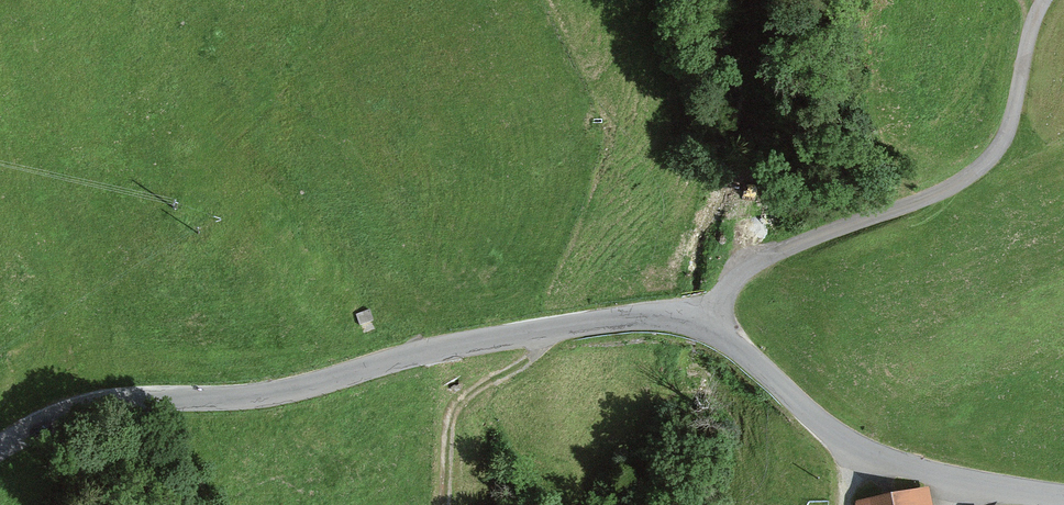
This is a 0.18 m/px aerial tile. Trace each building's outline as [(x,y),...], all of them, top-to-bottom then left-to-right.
[(860,502),(860,504),(929,504),(926,489),(860,502)]
